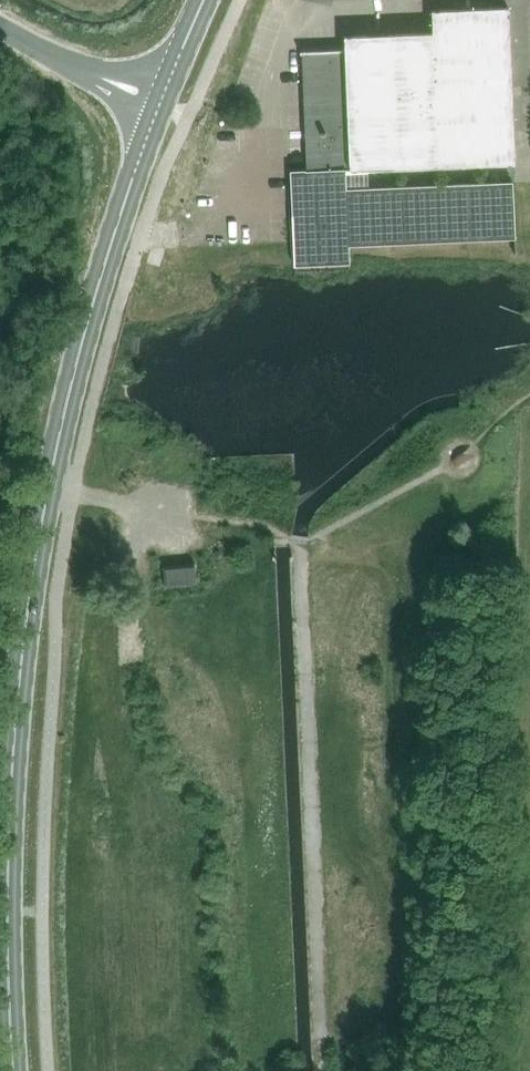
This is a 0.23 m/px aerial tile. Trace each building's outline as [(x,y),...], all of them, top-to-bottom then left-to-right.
[(349,246),(514,239),(512,183),(346,190),(345,172),(514,164),(507,8),(431,11),(432,34),(343,37),(344,51),(299,53),(299,54),(303,54),(308,171),(290,172),(294,266),(349,264),(349,246)] [(232,150),(232,137),(213,137),(213,150),(232,150)] [(194,564),(163,568),(165,587),(196,584),(194,564)]
